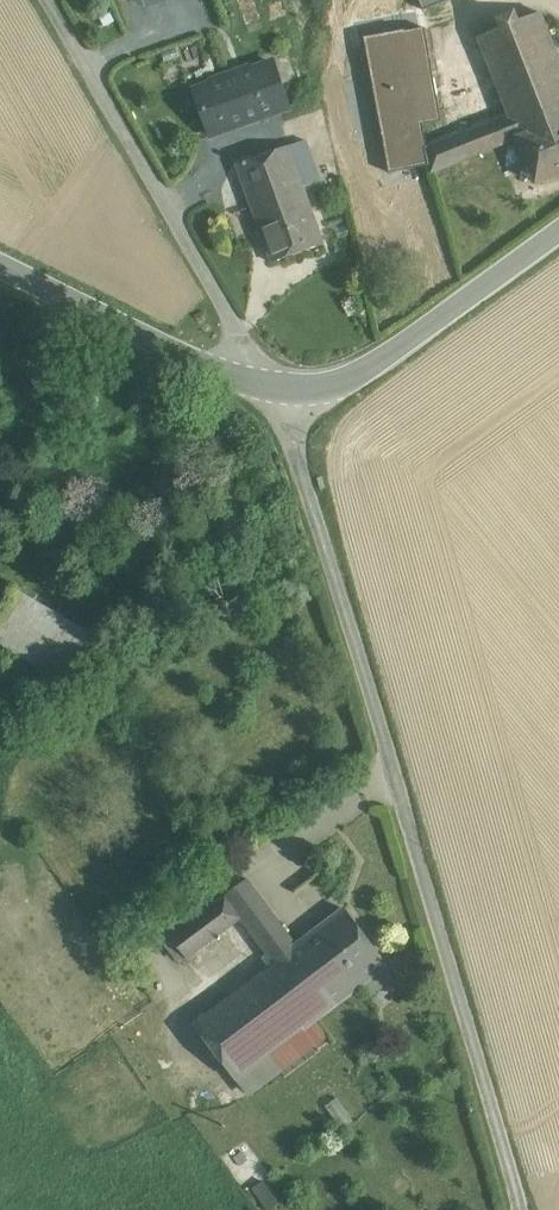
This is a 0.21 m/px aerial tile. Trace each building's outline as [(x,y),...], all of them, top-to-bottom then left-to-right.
[(424,9),(446,0),(420,0),(424,9)] [(541,13),(479,38),(511,114),(427,147),(425,148),(428,164),(430,173),(502,145),(503,145),(519,138),(518,137),(558,121),(558,58),(541,13)] [(424,29),(406,33),(405,31),(366,38),(391,171),(428,164),(425,148),(427,147),(421,115),(440,112),(424,29)] [(285,106),(270,63),(197,90),(213,133),(285,106)] [(518,137),(519,138),(537,183),(558,174),(558,121),(518,137)] [(306,141),(290,147),(304,187),(321,182),(306,141)] [(290,147),(238,165),(257,218),(275,212),(276,215),(295,208),(291,195),(305,190),(304,187),(290,147)] [(295,208),(276,215),(275,212),(257,218),(272,262),(324,244),(305,190),(291,195),(295,208)] [(15,593),(0,622),(0,641),(75,684),(99,643),(15,593)] [(297,947),(248,880),(172,937),(188,958),(242,918),(275,963),(296,948),(297,947)] [(297,947),(296,948),(337,1002),(365,981),(387,964),(346,910),(297,947)] [(337,1002),(296,948),(275,963),(195,1024),(236,1079),(270,1053),(321,1015),(337,1002)] [(387,964),(365,981),(376,996),(398,979),(387,964)] [(336,1036),(321,1015),(270,1053),(286,1074),(336,1036)] [(252,1100),(286,1074),(270,1053),(236,1079),(252,1100)] [(264,1181),(252,1189),(265,1209),(269,1209),(278,1204),(264,1181)]
